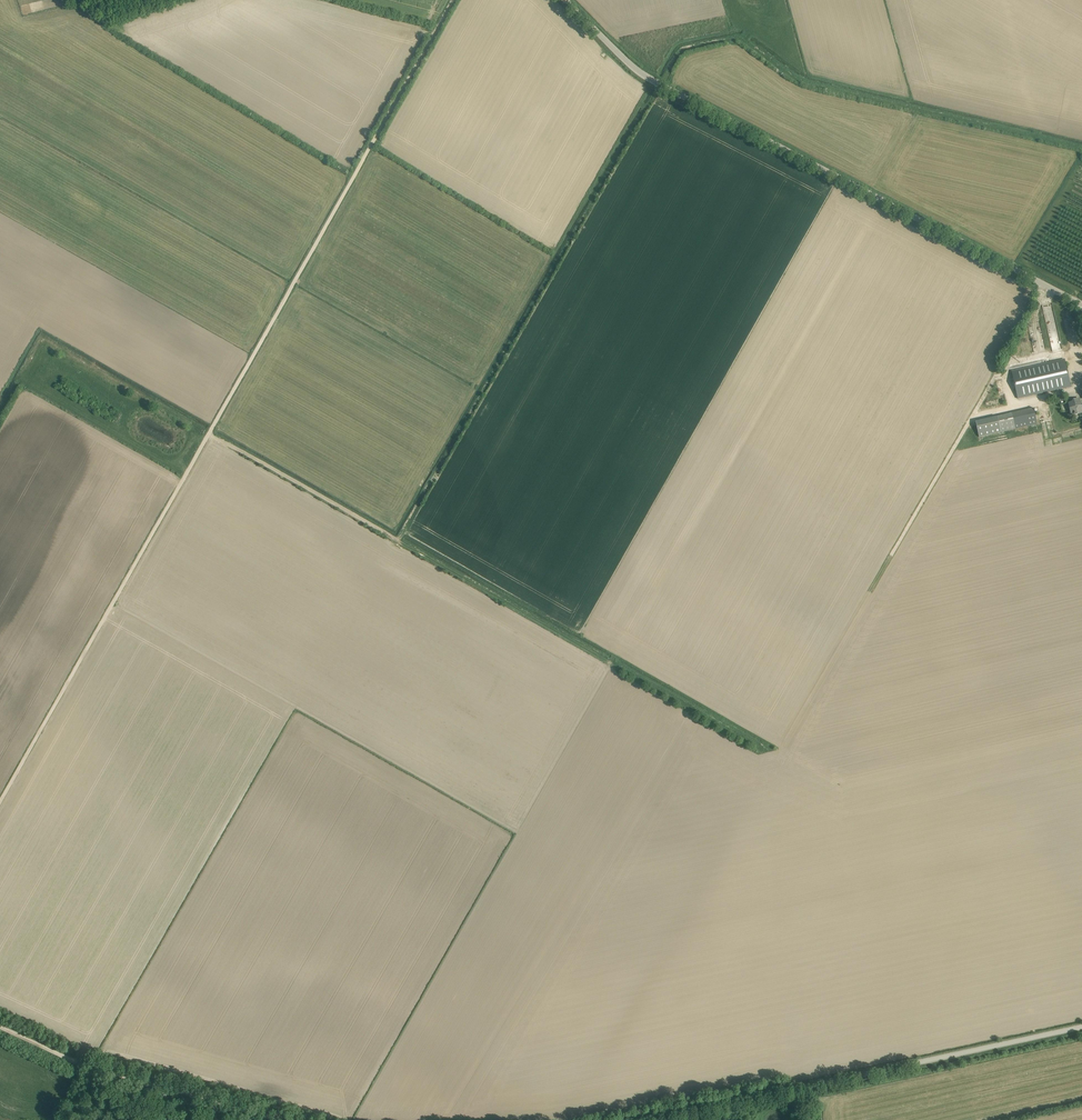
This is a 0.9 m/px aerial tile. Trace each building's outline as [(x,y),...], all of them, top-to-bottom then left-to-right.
[(1046,363),(1012,371),(1018,398),(1065,388),(1071,386),(1065,359),(1059,360),(1046,363)] [(1069,403),(1071,415),(1081,413),(1081,409),(1080,400),(1076,401),(1074,399),(1072,402),(1069,403)] [(1034,408),(1012,413),(976,421),(979,437),(1037,424),(1034,408)]
